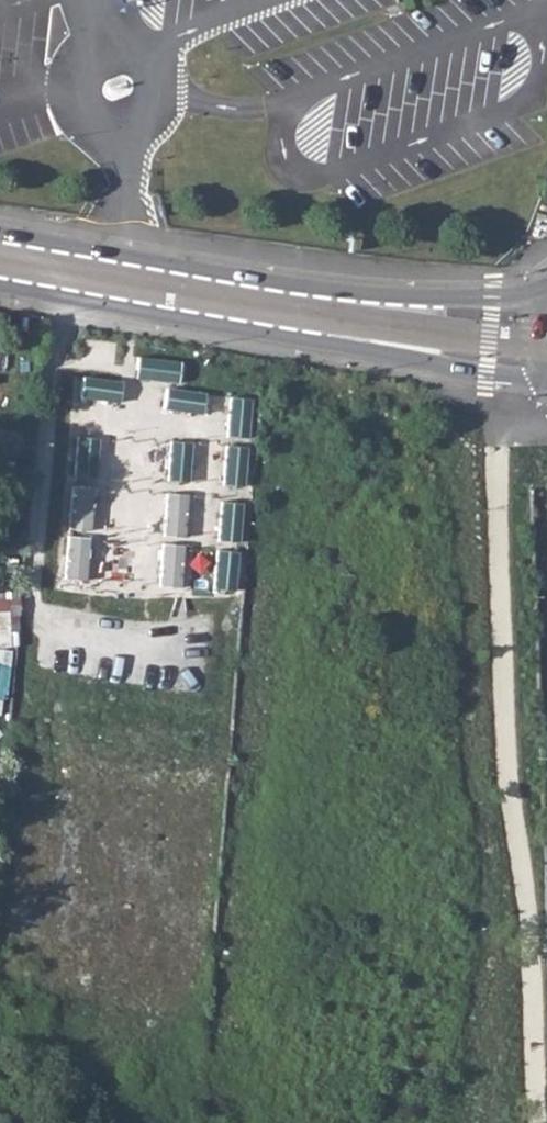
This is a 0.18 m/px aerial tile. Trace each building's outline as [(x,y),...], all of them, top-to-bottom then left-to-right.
[(120,10),(147,0),(117,0),(120,10)] [(138,358),(136,379),(178,383),(180,361),(138,358)] [(81,377),(79,398),(118,402),(120,381),(81,377)] [(203,393),(166,390),(164,408),(201,412),(203,393)] [(227,436),(248,438),(251,396),(230,395),(227,436)] [(75,476),(96,477),(100,436),(79,434),(75,476)] [(168,480),(188,482),(192,441),(171,439),(168,480)] [(225,484),(245,486),(249,444),(228,443),(225,484)] [(68,527),(89,529),(93,487),(72,486),(68,527)] [(163,533),(184,535),(187,494),(166,492),(163,533)] [(216,541),(237,543),(241,501),(220,500),(216,541)] [(64,578),(84,580),(88,539),(67,537),(64,578)] [(161,584),(182,586),(185,545),(164,543),(161,584)] [(214,590),(235,591),(238,550),(218,548),(214,590)] [(9,662),(0,662),(0,712),(4,712),(9,662)]
